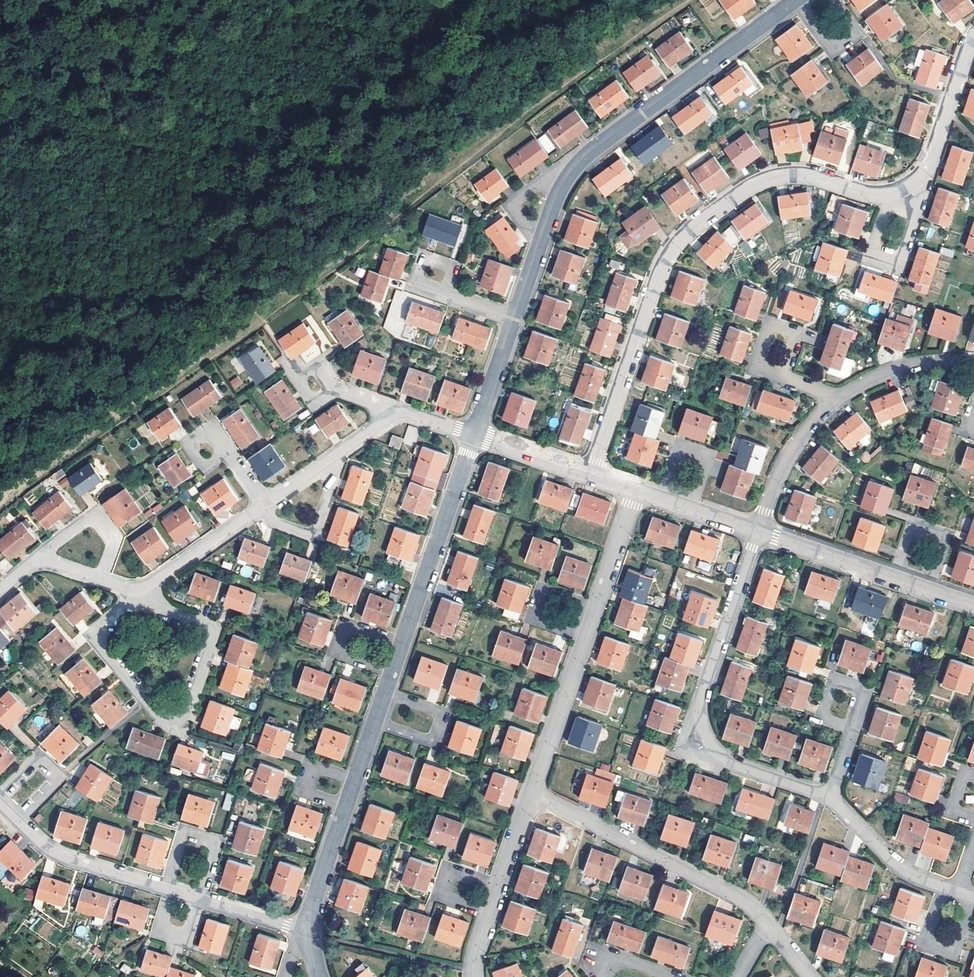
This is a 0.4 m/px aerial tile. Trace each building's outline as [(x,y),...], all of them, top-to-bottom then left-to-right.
[(729,15),(741,6),(744,10),(754,2),(752,0),(719,0),(729,15)] [(853,0),(860,10),(875,0),(853,0)] [(938,4),(949,19),(961,11),(963,13),(964,15),(973,8),(973,6),(969,0),(943,0),(938,4)] [(886,4),(870,16),(879,28),(877,29),(875,31),(882,41),(902,27),(886,4)] [(741,6),(729,15),(732,19),(744,10),(741,6)] [(961,11),(949,19),(952,23),(964,15),(963,13),(961,11)] [(866,19),(875,31),(877,29),(879,28),(870,16),(866,19)] [(795,25),(775,40),(792,62),(812,48),(802,34),(795,25)] [(678,31),(654,49),(667,66),(691,48),(678,31)] [(857,57),(846,65),(861,86),(883,69),(867,49),(857,57)] [(920,67),(915,82),(934,88),(945,55),(933,51),(925,49),(925,51),(919,49),(914,65),(920,67)] [(646,54),(622,72),(636,89),(659,72),(646,54)] [(811,60),(790,75),(807,98),(827,83),(811,60)] [(740,67),(713,87),(725,104),(744,89),(753,83),(745,74),(740,67)] [(745,74),(753,83),(744,89),(749,96),(760,88),(748,71),(745,74)] [(614,79),(587,99),(599,115),(627,96),(614,79)] [(962,114),(973,118),(973,95),(971,104),(969,104),(966,103),(962,114)] [(700,97),(672,117),(684,134),(712,113),(707,106),(700,97)] [(910,98),(899,130),(918,138),(930,105),(910,98)] [(574,109),(547,129),(559,145),(586,125),(574,109)] [(810,120),(797,123),(802,142),(810,140),(807,131),(812,130),(810,120)] [(788,125),(771,129),(775,148),(789,145),(790,150),(803,147),(802,142),(797,123),(788,125)] [(659,127),(632,147),(644,163),(671,143),(659,127)] [(820,131),(813,150),(828,155),(826,159),(839,163),(849,132),(835,127),(833,135),(820,131)] [(746,133),(724,149),(736,166),(749,156),(752,160),(761,153),(746,133)] [(534,138),(507,157),(519,174),(546,154),(534,138)] [(860,144),(853,163),(866,167),(865,169),(865,171),(878,176),(886,153),(860,144)] [(776,153),(790,150),(789,145),(775,148),(776,153)] [(954,145),(943,178),(963,184),(973,152),(954,145)] [(812,154),(826,159),(828,155),(813,150),(812,154)] [(739,170),(752,160),(749,156),(736,166),(739,170)] [(715,157),(692,173),(703,189),(717,180),(719,184),(729,176),(715,157)] [(621,159),(592,179),(604,195),(632,175),(621,159)] [(852,167),(865,171),(865,169),(866,167),(853,163),(852,167)] [(494,167),(473,182),(485,199),(506,183),(494,167)] [(683,179),(661,194),(673,211),(686,202),(687,204),(688,205),(699,198),(683,179)] [(717,180),(703,189),(707,193),(719,184),(717,180)] [(940,187),(929,220),(948,226),(959,194),(940,187)] [(808,192),(778,196),(781,218),(811,214),(808,192)] [(686,202),(673,211),(676,214),(688,205),(687,204),(686,202)] [(756,203),(732,220),(745,237),(768,221),(756,203)] [(867,212),(843,204),(835,230),(854,236),(859,222),(861,223),(863,224),(867,212)] [(628,229),(619,236),(628,248),(637,241),(638,242),(647,236),(645,232),(658,223),(646,206),(623,222),(628,229)] [(563,239),(587,247),(596,221),(593,220),(595,216),(576,209),(575,213),(577,214),(572,228),(569,227),(567,227),(563,239)] [(572,212),(567,227),(569,227),(572,228),(577,214),(575,213),(572,212)] [(428,213),(421,233),(454,244),(460,224),(428,213)] [(517,238),(500,216),(484,228),(505,257),(518,247),(513,241),(517,238)] [(859,222),(854,236),(858,238),(863,224),(861,223),(859,222)] [(645,232),(647,236),(652,232),(660,226),(658,223),(645,232)] [(717,231),(697,252),(714,268),(734,246),(722,235),(717,231)] [(745,240),(739,244),(746,256),(753,251),(745,240)] [(824,242),(815,268),(838,276),(843,260),(847,250),(824,242)] [(928,285),(939,253),(920,246),(909,279),(916,281),(914,289),(926,293),(928,285)] [(406,254),(388,247),(379,272),(388,276),(398,279),(406,254)] [(942,247),(940,253),(952,257),(954,251),(942,247)] [(560,249),(555,263),(558,264),(563,250),(560,249)] [(555,263),(550,275),(574,283),(583,257),(563,250),(558,264),(555,263)] [(487,259),(478,285),(502,292),(510,267),(487,259)] [(836,283),(838,276),(815,268),(813,274),(836,283)] [(369,269),(360,294),(380,301),(388,276),(379,272),(369,269)] [(681,286),(685,271),(681,270),(676,284),(678,285),(681,286)] [(676,284),(671,296),(695,304),(704,278),(685,271),(681,286),(678,285),(676,284)] [(865,271),(859,291),(891,302),(898,282),(865,271)] [(617,272),(606,304),(625,311),(636,278),(617,272)] [(745,284),(735,312),(756,320),(766,291),(745,284)] [(791,290),(784,311),(812,320),(819,299),(791,290)] [(558,328),(567,301),(548,295),(545,303),(542,301),(535,320),(558,328)] [(412,301),(405,320),(437,332),(444,312),(412,301)] [(324,317),(327,322),(345,309),(341,304),(324,317)] [(936,308),(928,331),(940,335),(941,334),(941,332),(955,336),(962,316),(936,308)] [(345,309),(327,322),(344,346),(363,333),(345,309)] [(666,328),(670,314),(666,312),(661,327),(663,327),(666,328)] [(661,327),(657,338),(680,346),(689,320),(670,314),(666,328),(663,327),(661,327)] [(457,317),(451,336),(484,347),(490,328),(457,317)] [(602,317),(590,349),(609,356),(620,324),(602,317)] [(885,318),(877,342),(892,347),(903,350),(911,327),(885,318)] [(303,322),(278,339),(290,356),(315,339),(303,322)] [(828,338),(826,343),(845,349),(852,330),(833,323),(828,338)] [(730,325),(720,353),(741,360),(751,333),(730,325)] [(532,329),(528,342),(532,343),(536,331),(532,329)] [(528,342),(523,356),(546,364),(555,337),(536,331),(532,343),(528,342)] [(953,340),(955,336),(941,332),(941,334),(940,335),(953,340)] [(826,343),(819,362),(829,366),(827,372),(843,377),(847,375),(853,360),(843,357),(845,349),(826,343)] [(256,345),(238,358),(256,382),(274,369),(256,345)] [(359,349),(353,367),(366,372),(365,377),(377,381),(385,357),(359,349)] [(651,369),(655,356),(651,354),(646,368),(651,369)] [(646,368),(641,380),(665,389),(675,362),(655,356),(651,369),(646,368)] [(586,362),(575,395),(593,401),(605,369),(586,362)] [(409,366),(402,385),(417,390),(415,395),(426,399),(435,375),(409,366)] [(366,372),(353,367),(351,372),(365,377),(366,372)] [(235,389),(243,383),(237,376),(229,382),(235,389)] [(726,377),(719,396),(744,405),(751,386),(742,383),(726,377)] [(443,378),(437,397),(451,402),(449,407),(462,411),(470,387),(443,378)] [(207,379),(180,399),(192,415),(220,395),(207,379)] [(280,379),(263,390),(283,418),(300,406),(280,379)] [(939,380),(930,406),(949,411),(953,397),(955,398),(958,399),(962,387),(939,380)] [(897,388),(870,400),(873,407),(878,420),(906,409),(897,388)] [(763,390),(756,409),(788,421),(795,401),(763,390)] [(511,392),(506,407),(508,407),(510,408),(515,394),(511,392)] [(506,407),(502,418),(526,427),(535,400),(515,394),(510,408),(508,407),(506,407)] [(913,395),(906,397),(908,406),(915,404),(913,395)] [(953,413),(958,399),(955,398),(953,397),(949,411),(953,413)] [(336,403),(314,418),(325,435),(348,420),(336,403)] [(640,403),(631,429),(636,431),(655,437),(657,429),(653,427),(654,425),(655,421),(660,422),(664,411),(640,403)] [(572,404),(560,438),(579,444),(590,411),(572,404)] [(168,407),(146,423),(158,439),(173,429),(180,424),(168,407)] [(238,407),(221,420),(241,448),(258,436),(238,407)] [(704,439),(713,416),(687,408),(680,426),(690,429),(693,430),(692,435),(704,439)] [(857,411),(834,429),(848,447),(871,428),(857,411)] [(931,417),(923,442),(924,442),(922,449),(938,455),(939,451),(940,447),(942,448),(950,423),(931,417)] [(414,446),(419,428),(408,425),(403,443),(414,446)] [(679,430),(692,435),(693,430),(690,429),(680,426),(679,430)] [(651,446),(655,437),(636,431),(627,458),(650,465),(655,452),(650,450),(651,446)] [(391,434),(387,444),(399,448),(402,438),(391,434)] [(650,450),(655,452),(660,439),(655,437),(651,446),(650,450)] [(742,457),(738,466),(754,471),(758,473),(767,447),(744,439),(740,451),(743,452),(742,457)] [(267,442),(247,457),(251,462),(255,460),(259,466),(256,469),(263,479),(283,465),(267,442)] [(821,443),(801,466),(818,480),(838,457),(821,443)] [(446,454),(423,445),(414,471),(432,477),(435,470),(437,470),(440,471),(446,454)] [(959,465),(973,471),(973,448),(967,446),(959,465)] [(743,452),(740,451),(735,465),(738,466),(742,457),(743,452)] [(176,453),(159,464),(174,487),(191,475),(186,468),(176,453)] [(251,462),(256,469),(259,466),(255,460),(251,462)] [(489,460),(478,492),(491,496),(497,499),(508,467),(489,460)] [(88,462),(66,478),(79,495),(101,479),(88,462)] [(730,463),(725,477),(730,479),(731,475),(735,465),(730,463)] [(352,464),(341,496),(361,503),(372,471),(352,464)] [(745,497),(754,471),(738,466),(735,465),(731,475),(730,479),(725,477),(721,489),(745,497)] [(437,479),(440,471),(437,470),(435,470),(432,477),(437,479)] [(935,482),(909,473),(901,497),(912,500),(914,496),(918,498),(916,502),(927,506),(935,482)] [(200,493),(214,514),(220,509),(218,507),(224,503),(226,505),(237,498),(222,477),(200,493)] [(545,478),(537,499),(566,509),(573,488),(545,478)] [(883,498),(888,500),(893,487),(869,479),(860,505),(878,511),(883,498)] [(434,489),(410,481),(401,507),(421,514),(425,500),(429,501),(434,489)] [(794,487),(785,515),(806,522),(816,495),(794,487)] [(124,488),(104,501),(109,507),(109,508),(111,507),(115,512),(111,515),(118,524),(139,511),(124,488)] [(56,491),(31,513),(44,528),(70,507),(56,491)] [(583,491),(576,512),(604,521),(611,500),(583,491)] [(883,498),(878,511),(883,513),(888,500),(883,498)] [(425,500),(421,514),(424,515),(429,501),(425,500)] [(103,502),(111,515),(115,512),(111,507),(109,508),(109,507),(104,501),(103,502)] [(493,510),(474,503),(463,535),(482,542),(493,510)] [(183,505),(161,520),(173,538),(185,530),(187,533),(198,525),(183,505)] [(338,506),(327,538),(346,545),(358,513),(338,506)] [(216,518),(221,523),(228,515),(224,511),(216,518)] [(851,541),(869,547),(874,531),(880,534),(884,523),(860,515),(851,541)] [(651,517),(644,537),(672,547),(679,526),(651,517)] [(0,539),(0,550),(8,559),(33,538),(24,527),(27,525),(23,520),(0,539)] [(414,545),(418,534),(395,525),(383,560),(399,566),(402,557),(409,559),(412,551),(408,550),(411,544),(412,544),(414,545)] [(153,526),(131,542),(145,563),(151,558),(149,555),(154,551),(157,554),(167,546),(153,526)] [(973,529),(969,528),(965,541),(969,543),(973,529)] [(185,530),(173,538),(175,541),(187,533),(185,530)] [(690,530),(683,550),(711,560),(718,539),(690,530)] [(874,531),(869,547),(875,549),(880,534),(874,531)] [(532,535),(524,559),(536,563),(537,558),(552,563),(559,543),(532,535)] [(244,537),(238,556),(263,565),(270,546),(244,537)] [(477,557),(457,550),(447,582),(467,589),(477,557)] [(956,561),(961,563),(956,578),(973,584),(973,555),(960,550),(956,561)] [(286,551),(279,570),(304,580),(311,560),(286,551)] [(565,554),(557,578),(569,582),(570,580),(571,579),(585,583),(592,563),(565,554)] [(537,558),(536,563),(550,567),(552,563),(537,558)] [(698,561),(697,568),(709,570),(710,564),(698,561)] [(961,563),(956,561),(951,576),(956,578),(961,563)] [(628,582),(623,596),(628,598),(643,603),(652,577),(654,569),(644,566),(642,574),(628,569),(624,580),(626,581),(628,582)] [(764,569),(753,601),(772,608),(783,575),(764,569)] [(363,578),(337,570),(329,593),(346,599),(347,597),(348,595),(357,598),(363,578)] [(811,571),(804,591),(819,596),(817,603),(829,608),(831,601),(832,601),(839,581),(811,571)] [(194,572),(188,592),(213,600),(220,581),(194,572)] [(528,585),(504,576),(496,603),(514,609),(518,601),(522,603),(528,585)] [(570,580),(569,582),(584,587),(585,583),(571,579),(570,580)] [(626,581),(624,580),(619,595),(623,596),(628,582),(626,581)] [(229,583),(222,604),(248,612),(255,592),(229,583)] [(859,587),(851,607),(879,617),(886,597),(859,587)] [(79,591),(59,608),(72,624),(93,606),(79,591)] [(692,591),(683,617),(702,624),(707,610),(709,610),(712,611),(716,600),(692,591)] [(0,609),(0,612),(14,629),(35,612),(20,593),(5,605),(0,609)] [(394,602),(368,593),(360,618),(367,621),(369,617),(375,619),(374,621),(374,623),(385,627),(394,602)] [(462,603),(442,596),(431,629),(451,636),(462,603)] [(623,612),(628,598),(623,596),(620,605),(618,610),(623,612)] [(647,604),(643,603),(628,598),(623,612),(618,610),(614,622),(637,630),(647,604)] [(905,603),(898,623),(926,634),(933,613),(905,603)] [(707,626),(712,611),(709,610),(707,610),(702,624),(707,626)] [(331,619),(307,611),(298,637),(318,643),(322,630),(324,631),(327,631),(331,619)] [(766,623),(744,617),(742,623),(745,624),(736,649),(756,655),(766,623)] [(971,626),(962,652),(973,655),(973,627),(971,626)] [(54,627),(38,641),(58,664),(74,650),(72,648),(54,627)] [(9,640),(0,628),(0,647),(9,640)] [(322,645),(327,631),(324,631),(322,630),(318,643),(322,645)] [(526,639),(499,630),(492,653),(518,662),(526,639)] [(678,632),(669,658),(685,663),(689,664),(689,665),(694,650),(698,651),(702,640),(678,632)] [(233,634),(229,646),(234,647),(232,653),(229,661),(233,663),(248,668),(256,642),(233,634)] [(605,635),(601,647),(606,648),(601,662),(620,669),(629,643),(605,635)] [(796,638),(786,664),(806,671),(807,668),(810,657),(815,659),(819,646),(796,638)] [(845,639),(837,663),(848,666),(850,662),(864,667),(870,648),(845,639)] [(561,651),(535,642),(527,666),(553,674),(561,651)] [(232,653),(234,647),(229,646),(224,659),(229,661),(232,653)] [(606,648),(601,647),(596,661),(601,662),(606,648)] [(696,657),(698,651),(694,650),(689,665),(693,666),(696,657)] [(421,655),(413,679),(425,683),(425,681),(426,679),(441,684),(448,664),(421,655)] [(665,656),(656,682),(667,685),(680,690),(684,678),(680,677),(685,663),(669,658),(665,656)] [(810,672),(815,659),(810,657),(807,668),(806,671),(810,672)] [(966,692),(970,679),(966,678),(967,676),(971,665),(951,658),(942,684),(966,692)] [(81,659),(65,672),(84,695),(101,681),(99,679),(81,659)] [(229,661),(224,674),(228,676),(231,669),(233,663),(229,661)] [(732,662),(721,694),(741,700),(751,668),(732,662)] [(863,671),(864,667),(850,662),(848,666),(863,671)] [(224,674),(220,687),(243,696),(252,669),(248,668),(233,663),(231,669),(228,676),(224,674)] [(689,664),(685,663),(680,677),(684,678),(686,673),(689,664)] [(320,671),(304,665),(296,689),(322,698),(331,674),(320,671)] [(970,679),(973,669),(973,666),(971,665),(967,676),(966,678),(970,679)] [(483,676),(457,668),(451,687),(464,691),(463,694),(462,696),(475,701),(483,676)] [(913,677),(889,669),(886,681),(890,682),(887,692),(885,697),(905,703),(913,677)] [(615,684),(591,676),(588,686),(590,687),(592,688),(587,703),(606,709),(615,684)] [(787,676),(779,702),(798,708),(800,701),(803,694),(807,695),(811,684),(787,676)] [(340,678),(332,701),(358,710),(366,687),(352,682),(340,678)] [(439,688),(441,684),(426,679),(425,681),(425,683),(439,688)] [(656,682),(654,681),(652,688),(664,692),(667,685),(656,682)] [(890,682),(886,681),(881,695),(885,697),(887,692),(890,682)] [(523,686),(514,712),(533,719),(538,706),(540,706),(542,706),(546,694),(523,686)] [(582,701),(587,703),(592,688),(590,687),(588,686),(582,701)] [(449,691),(462,696),(463,694),(464,691),(451,687),(449,691)] [(437,703),(439,690),(430,689),(428,701),(437,703)] [(108,690),(91,704),(110,728),(127,713),(108,690)] [(0,698),(0,722),(3,725),(14,714),(17,716),(25,708),(7,691),(0,698)] [(803,710),(807,695),(803,694),(800,701),(798,708),(803,710)] [(679,706),(655,698),(646,724),(666,730),(671,716),(675,717),(679,706)] [(210,700),(207,710),(212,712),(206,727),(225,734),(227,727),(231,715),(234,708),(210,700)] [(537,721),(542,706),(540,706),(538,706),(533,719),(537,721)] [(877,707),(873,719),(877,720),(874,729),(873,734),(892,740),(901,715),(877,707)] [(202,725),(206,727),(212,712),(207,710),(202,725)] [(757,721),(730,713),(723,736),(734,740),(736,735),(751,740),(757,721)] [(5,728),(17,716),(14,714),(3,725),(5,728)] [(231,715),(227,727),(237,730),(241,719),(231,715)] [(601,724),(577,716),(573,728),(575,728),(578,729),(573,743),(592,749),(601,724)] [(673,724),(675,717),(671,716),(666,730),(670,732),(673,724)] [(877,720),(873,719),(869,732),(873,734),(874,729),(877,720)] [(458,720),(454,731),(456,732),(458,733),(453,747),(472,754),(482,728),(458,720)] [(283,742),(285,743),(289,731),(266,723),(257,748),(281,756),(283,750),(279,749),(281,742),(283,742)] [(533,733),(510,724),(501,750),(521,757),(526,743),(527,743),(530,744),(533,733)] [(59,725),(44,739),(55,750),(52,754),(60,762),(78,744),(59,725)] [(349,736),(323,726),(317,746),(330,751),(330,753),(329,755),(342,759),(349,736)] [(154,734),(134,727),(126,746),(159,758),(166,738),(154,734)] [(770,727),(763,750),(775,754),(777,749),(791,753),(797,735),(770,727)] [(575,728),(573,728),(569,741),(573,743),(578,729),(575,728)] [(449,745),(453,747),(458,733),(456,732),(454,731),(449,745)] [(925,731),(916,757),(935,763),(938,755),(940,748),(945,750),(948,738),(925,731)] [(749,744),(751,740),(736,735),(734,740),(749,744)] [(661,745),(641,738),(633,764),(657,772),(660,760),(656,758),(661,745)] [(41,743),(52,754),(55,750),(44,739),(41,743)] [(806,739),(798,762),(810,766),(812,761),(819,764),(818,768),(825,771),(832,748),(806,739)] [(179,743),(171,763),(197,772),(203,752),(179,743)] [(526,743),(521,757),(525,758),(530,744),(527,743),(526,743)] [(14,758),(0,744),(0,772),(14,758)] [(656,758),(660,760),(662,755),(664,746),(661,745),(656,758)] [(330,751),(317,746),(316,750),(329,755),(330,753),(330,751)] [(940,765),(945,750),(940,748),(938,755),(935,763),(940,765)] [(789,758),(791,753),(777,749),(775,754),(781,755),(789,758)] [(389,750),(380,773),(407,783),(415,759),(401,754),(389,750)] [(861,754),(857,766),(861,767),(859,773),(857,781),(876,788),(885,762),(861,754)] [(819,764),(812,761),(810,766),(809,769),(816,771),(817,770),(818,768),(819,764)] [(433,765),(424,762),(416,786),(442,795),(450,771),(433,765)] [(261,763),(258,771),(249,768),(247,768),(244,777),(245,779),(254,781),(252,788),(276,797),(279,785),(277,784),(275,783),(278,776),(282,778),(284,771),(261,763)] [(81,779),(75,787),(97,800),(112,777),(91,764),(81,779)] [(861,767),(857,766),(852,780),(857,781),(859,773),(861,767)] [(579,796),(591,800),(592,796),(599,798),(598,802),(605,805),(606,801),(615,773),(597,767),(594,776),(587,773),(579,796)] [(942,777),(919,769),(910,794),(929,801),(932,794),(934,788),(938,789),(942,777)] [(494,770),(485,796),(505,803),(510,790),(512,790),(513,791),(517,779),(494,770)] [(727,783),(694,772),(688,791),(721,803),(727,783)] [(742,788),(735,807),(768,818),(775,799),(742,788)] [(934,802),(938,789),(934,788),(932,794),(929,801),(934,802)] [(136,790),(128,816),(148,822),(151,813),(152,808),(157,810),(161,798),(136,790)] [(617,816),(628,820),(630,816),(644,821),(650,802),(625,793),(618,791),(616,798),(622,800),(617,816)] [(226,793),(222,809),(229,811),(233,795),(226,793)] [(907,803),(908,795),(894,793),(893,801),(907,803)] [(188,794),(180,818),(193,822),(194,817),(201,819),(208,821),(214,802),(188,794)] [(965,803),(973,803),(973,795),(965,795),(965,803)] [(394,811),(370,803),(364,821),(366,822),(369,822),(366,831),(385,838),(394,811)] [(790,804),(783,823),(808,832),(814,812),(790,804)] [(296,805),(289,829),(289,830),(291,830),(290,833),(302,837),(303,833),(315,837),(322,813),(306,808),(296,805)] [(157,810),(152,808),(151,813),(148,822),(152,824),(157,810)] [(61,810),(53,834),(61,836),(62,832),(64,832),(69,834),(68,839),(80,843),(88,818),(61,810)] [(429,837),(441,841),(442,838),(443,836),(457,841),(463,822),(437,813),(429,837)] [(694,822),(668,813),(660,836),(678,842),(679,839),(687,841),(694,822)] [(929,822),(902,814),(894,837),(906,841),(908,837),(922,841),(927,827),(929,822)] [(630,816),(628,820),(642,825),(644,821),(630,816)] [(201,819),(194,817),(193,822),(206,826),(208,821),(201,819)] [(240,821),(236,833),(242,835),(241,839),(237,849),(256,855),(263,829),(240,821)] [(98,822),(92,841),(103,846),(105,847),(104,851),(116,855),(124,830),(98,822)] [(953,835),(927,827),(922,841),(921,846),(920,850),(926,853),(928,848),(935,850),(934,852),(933,855),(945,859),(953,835)] [(560,836),(537,828),(533,840),(535,840),(537,841),(533,855),(552,862),(560,836)] [(462,856),(474,860),(475,855),(489,859),(496,842),(470,832),(462,856)] [(232,848),(237,849),(241,839),(242,835),(236,833),(232,848)] [(710,834),(702,858),(728,866),(736,843),(710,834)] [(144,835),(136,860),(156,866),(157,863),(160,853),(164,854),(168,842),(144,835)] [(442,838),(441,841),(455,846),(457,841),(443,836),(442,838)] [(908,837),(906,841),(912,843),(921,846),(922,841),(908,837)] [(0,849),(0,860),(9,869),(0,878),(0,881),(10,890),(20,880),(18,878),(33,864),(16,846),(10,840),(0,849)] [(535,840),(533,840),(528,854),(533,855),(537,841),(535,840)] [(103,846),(92,841),(90,846),(104,851),(105,847),(103,846)] [(358,841),(352,859),(353,860),(355,860),(352,868),(373,875),(382,849),(358,841)] [(842,848),(823,842),(815,866),(841,875),(848,855),(850,851),(842,848)] [(592,848),(583,871),(609,881),(617,857),(592,848)] [(164,854),(160,853),(157,863),(156,866),(159,868),(164,854)] [(487,864),(489,859),(475,855),(474,860),(487,864)] [(747,879),(766,886),(767,881),(775,884),(781,865),(755,855),(747,879)] [(874,864),(848,855),(841,875),(840,879),(866,888),(874,864)] [(411,856),(402,882),(421,889),(426,875),(428,876),(431,877),(435,864),(411,856)] [(229,860),(225,871),(230,873),(226,888),(244,893),(252,866),(229,860)] [(280,861),(271,888),(290,894),(295,880),(297,881),(300,882),(304,869),(280,861)] [(525,863),(521,874),(525,876),(520,890),(539,896),(548,870),(525,863)] [(627,867),(618,890),(644,900),(653,876),(627,867)] [(226,888),(230,873),(225,871),(221,886),(226,888)] [(525,876),(521,874),(518,882),(516,889),(520,890),(525,876)] [(426,891),(431,877),(428,876),(426,875),(421,889),(426,891)] [(41,876),(35,897),(63,905),(69,884),(41,876)] [(369,886),(346,878),(341,890),(343,891),(346,892),(341,906),(360,912),(369,886)] [(295,896),(300,882),(297,881),(295,880),(290,894),(295,896)] [(663,884),(655,907),(681,916),(689,893),(663,884)] [(924,895),(900,887),(892,913),(915,921),(918,913),(913,912),(915,906),(917,907),(920,907),(924,895)] [(26,888),(23,899),(32,901),(34,890),(26,888)] [(82,888),(75,909),(104,918),(110,897),(82,888)] [(343,891),(341,890),(336,904),(341,906),(346,892),(343,891)] [(820,901),(795,892),(787,916),(795,919),(797,914),(802,916),(801,921),(813,924),(820,901)] [(110,897),(104,918),(109,919),(115,899),(110,897)] [(507,915),(503,926),(527,934),(536,908),(512,899),(507,915)] [(121,900),(114,921),(143,930),(150,909),(131,903),(121,900)] [(404,908),(397,932),(423,940),(431,917),(418,912),(404,908)] [(715,910),(706,934),(732,943),(741,919),(715,910)] [(442,912),(434,935),(461,944),(468,921),(458,918),(442,912)] [(38,916),(30,929),(46,939),(54,926),(38,916)] [(563,918),(552,949),(571,957),(583,926),(563,918)] [(208,919),(199,947),(221,954),(229,925),(208,919)] [(608,939),(640,950),(646,931),(615,920),(608,939)] [(901,927),(881,920),(872,946),(896,954),(900,942),(898,941),(896,941),(901,927)] [(898,941),(900,942),(904,928),(901,927),(896,941),(898,941)] [(831,952),(830,957),(841,960),(849,937),(823,928),(815,952),(822,954),(824,949),(831,952)] [(259,934),(250,962),(271,969),(280,941),(259,934)] [(690,947),(658,936),(651,955),(683,966),(690,947)] [(102,957),(104,951),(94,947),(92,953),(102,957)] [(142,969),(165,976),(166,976),(169,967),(173,957),(164,954),(148,950),(142,969)] [(883,952),(882,959),(893,962),(895,955),(883,952)] [(920,955),(913,976),(942,976),(946,964),(920,955)] [(363,962),(355,968),(359,973),(354,976),(375,976),(363,962)] [(128,975),(132,968),(123,963),(120,970),(128,975)] [(516,963),(493,971),(495,976),(522,976),(516,963)] [(166,976),(194,976),(194,975),(172,968),(169,967),(166,976)]
